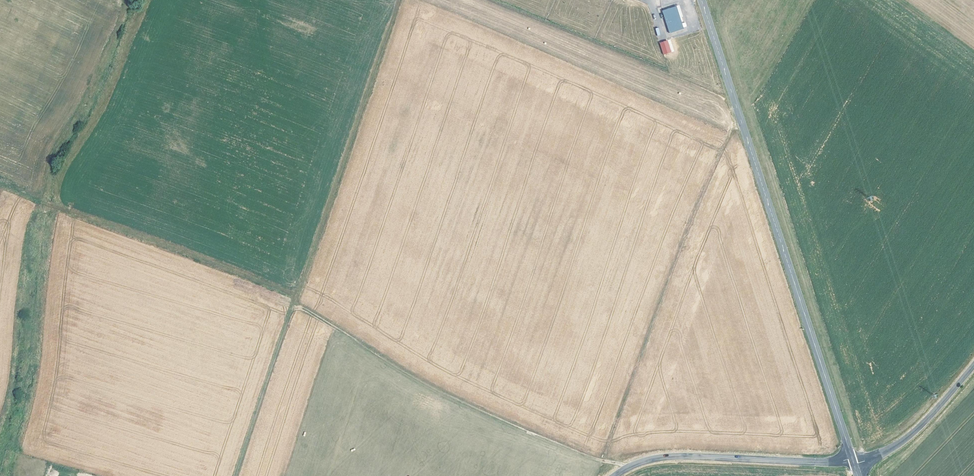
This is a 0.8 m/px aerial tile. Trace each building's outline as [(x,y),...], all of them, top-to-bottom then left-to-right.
[(677,5),(662,10),(669,33),(684,28),(677,5)] [(663,54),(671,52),(668,40),(660,42),(663,54)]
